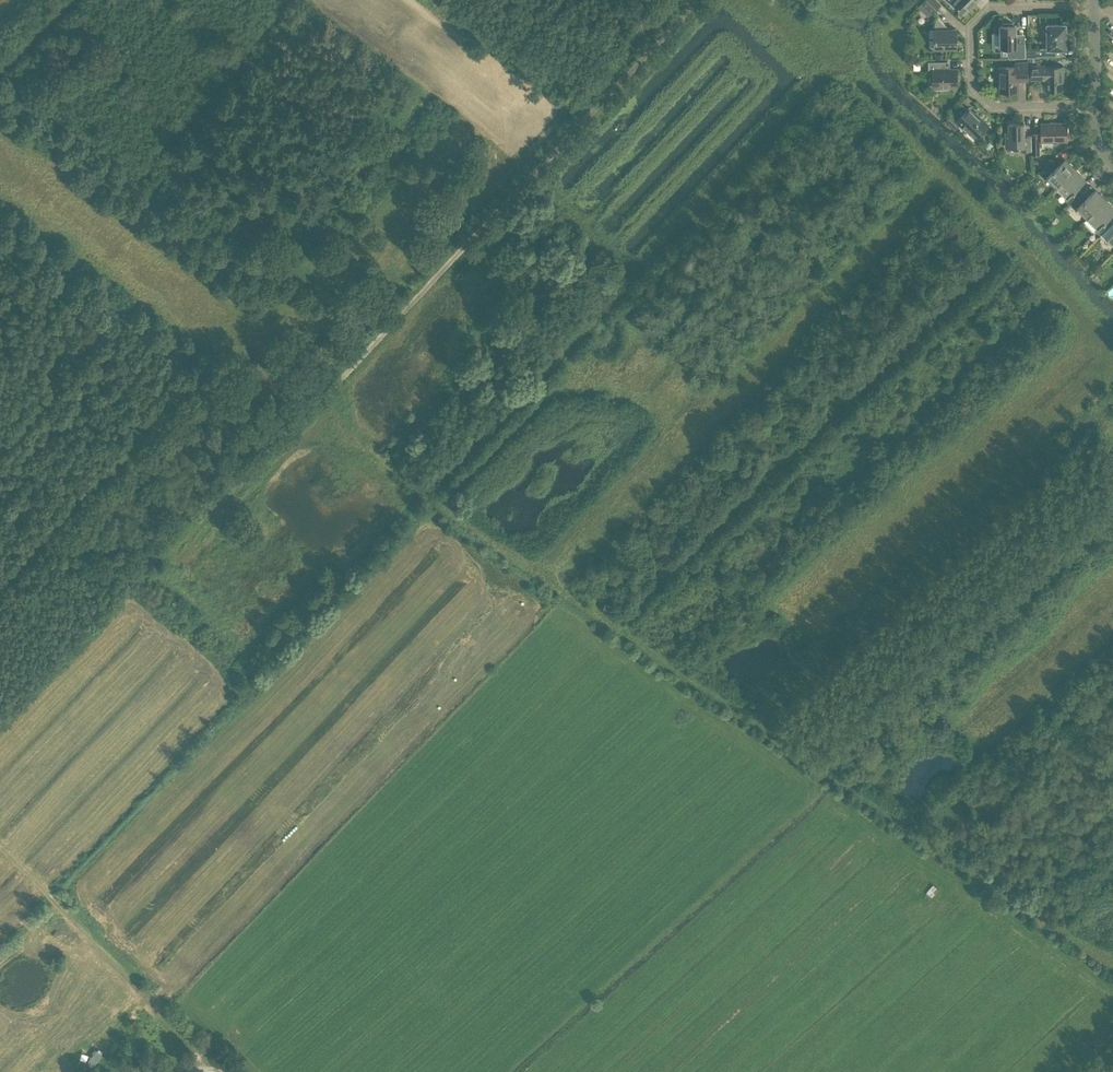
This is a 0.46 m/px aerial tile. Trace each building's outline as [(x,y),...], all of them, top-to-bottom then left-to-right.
[(941,3),(938,0),(924,0),(922,3),(932,13),(941,3)] [(978,0),(955,0),(953,2),(965,14),(978,0)] [(948,28),(948,27),(938,17),(935,19),(935,29),(935,48),(957,48),(957,28),(948,28)] [(1002,25),(1001,25),(1001,47),(1009,47),(1009,58),(1026,58),(1025,41),(1016,41),(1016,25),(1014,25),(1013,23),(1003,23),(1002,25)] [(1066,24),(1048,24),(1048,40),(1044,40),(1044,48),(1043,48),(1043,55),(1055,55),(1055,48),(1066,48),(1066,24)] [(1029,57),(1039,57),(1038,48),(1028,48),(1029,57)] [(950,69),(948,67),(948,61),(929,61),(929,72),(933,72),(933,87),(943,87),(944,88),(949,88),(950,87),(957,87),(957,69),(950,69)] [(1014,92),(1015,91),(1018,90),(1018,79),(1029,79),(1028,62),(1017,62),(1017,67),(1000,67),(1001,91),(1004,91),(1005,92),(1007,93),(1010,93),(1012,93),(1014,92)] [(1047,66),(1047,65),(1031,65),(1031,79),(1046,79),(1046,90),(1067,90),(1067,75),(1063,75),(1062,66),(1047,66)] [(980,118),(969,108),(961,116),(955,110),(947,119),(955,130),(960,124),(976,138),(989,125),(981,117),(980,118)] [(1033,154),(1040,154),(1040,146),(1043,146),(1042,141),(1068,140),(1067,131),(1069,129),(1069,127),(1067,125),(1067,122),(1042,123),(1042,134),(1033,134),(1033,154)] [(1025,135),(1024,123),(1009,123),(1009,131),(1006,131),(1006,147),(1021,146),(1022,150),(1031,150),(1031,135),(1025,135)] [(1065,158),(1063,161),(1057,166),(1052,161),(1040,173),(1045,179),(1047,177),(1057,187),(1075,169),(1065,158)] [(1086,179),(1080,174),(1075,169),(1057,187),(1067,197),(1065,199),(1070,204),(1083,192),(1078,187),(1086,179)] [(1083,192),(1070,204),(1076,210),(1078,208),(1088,218),(1106,200),(1101,194),(1095,189),(1088,197),(1083,192)] [(1088,218),(1098,228),(1096,230),(1101,235),(1112,223),(1112,222),(1109,218),(1112,213),(1112,207),(1106,200),(1088,218)] [(1101,235),(1106,240),(1108,238),(1112,243),(1112,223),(1101,235)] [(294,403),(300,396),(295,391),(289,399),(294,403)] [(151,1068),(142,1059),(129,1071),(147,1071),(151,1068)]
